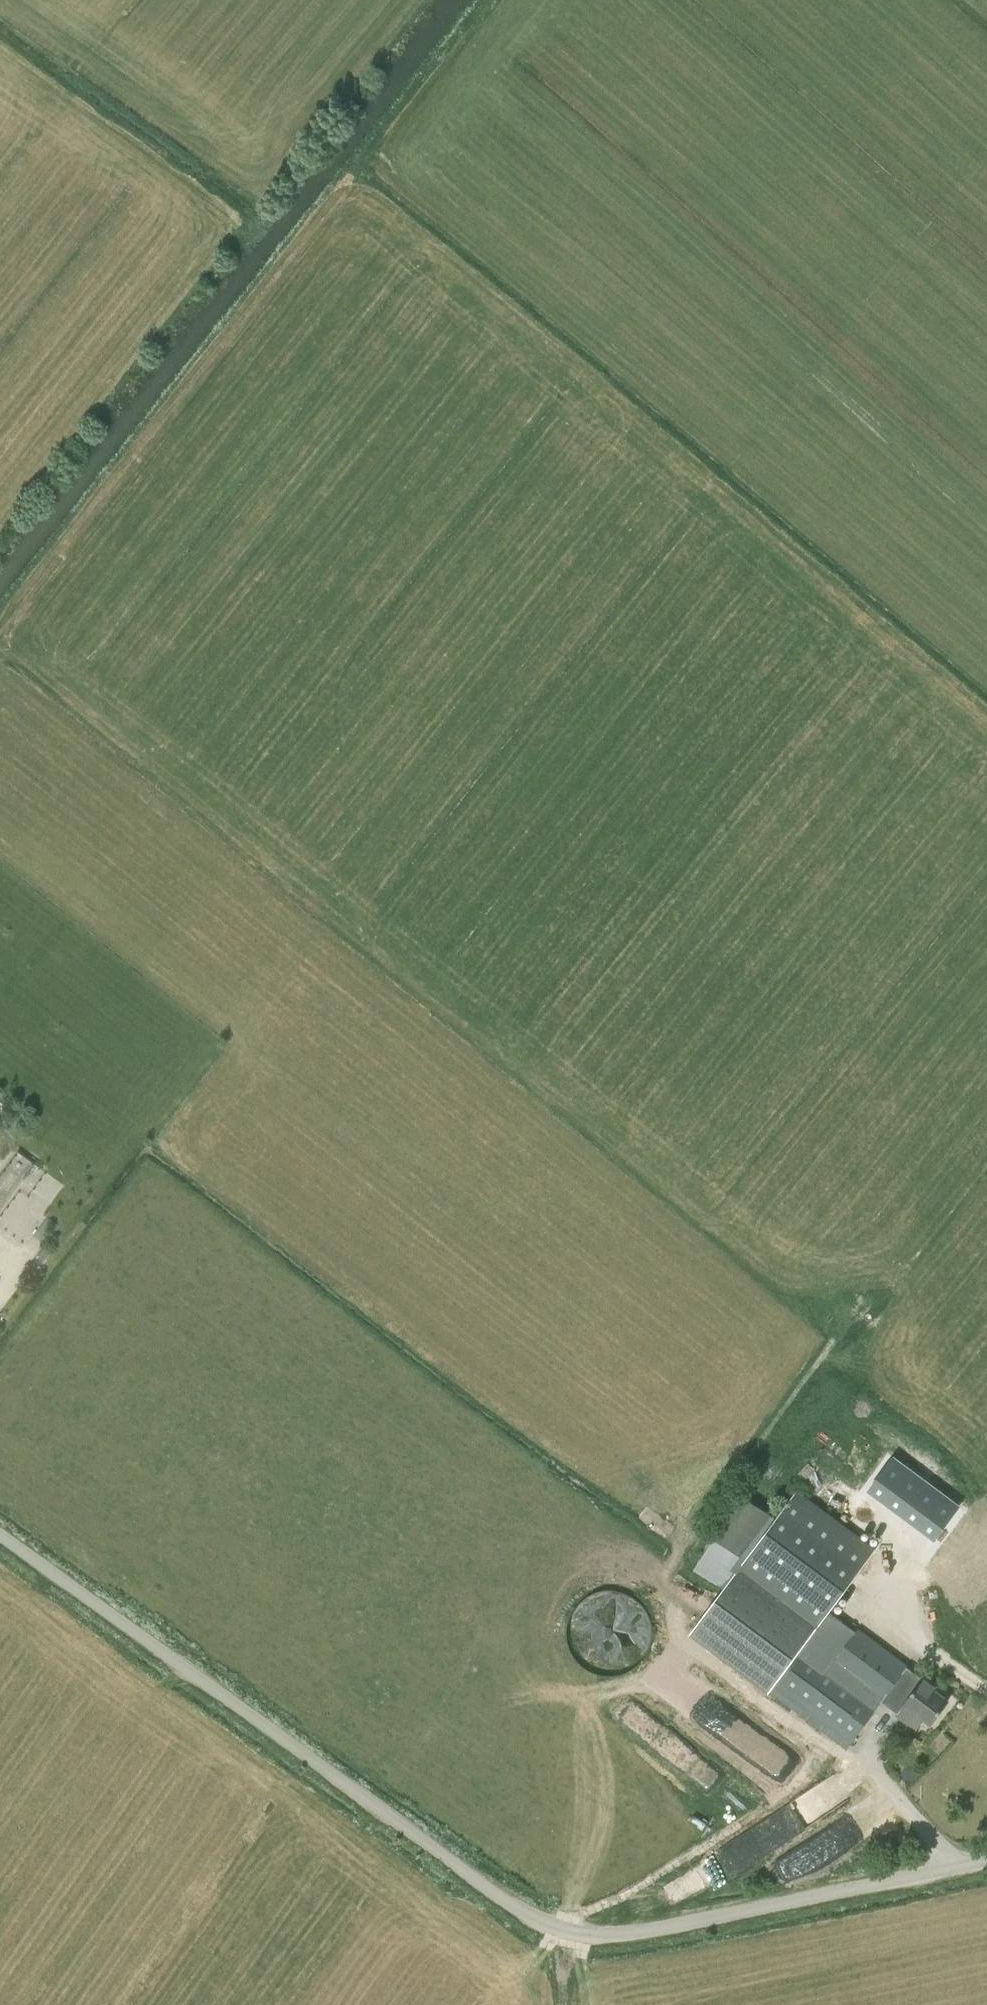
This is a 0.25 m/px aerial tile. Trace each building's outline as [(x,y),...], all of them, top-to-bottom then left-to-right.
[(44,1244),(58,1225),(48,1217),(33,1235),(44,1244)] [(892,1463),(867,1495),(931,1544),(955,1512),(892,1463)] [(791,1493),(788,1497),(756,1476),(742,1496),(741,1495),(695,1567),(724,1588),(692,1632),(801,1714),(830,1671),(801,1649),(821,1623),(871,1546),(791,1493)] [(598,1626),(625,1625),(624,1607),(619,1607),(618,1595),(596,1596),(598,1626)] [(858,1627),(830,1664),(847,1676),(844,1680),(878,1706),(883,1700),(887,1704),(909,1674),(904,1670),(908,1665),(858,1627)] [(844,1681),(830,1671),(801,1714),(847,1748),(878,1706),(844,1680),(844,1681)] [(931,1723),(948,1701),(934,1691),(936,1688),(924,1679),(921,1682),(909,1674),(887,1704),(898,1713),(906,1704),(931,1723)] [(749,1831),(714,1850),(728,1875),(763,1856),(749,1831)]
